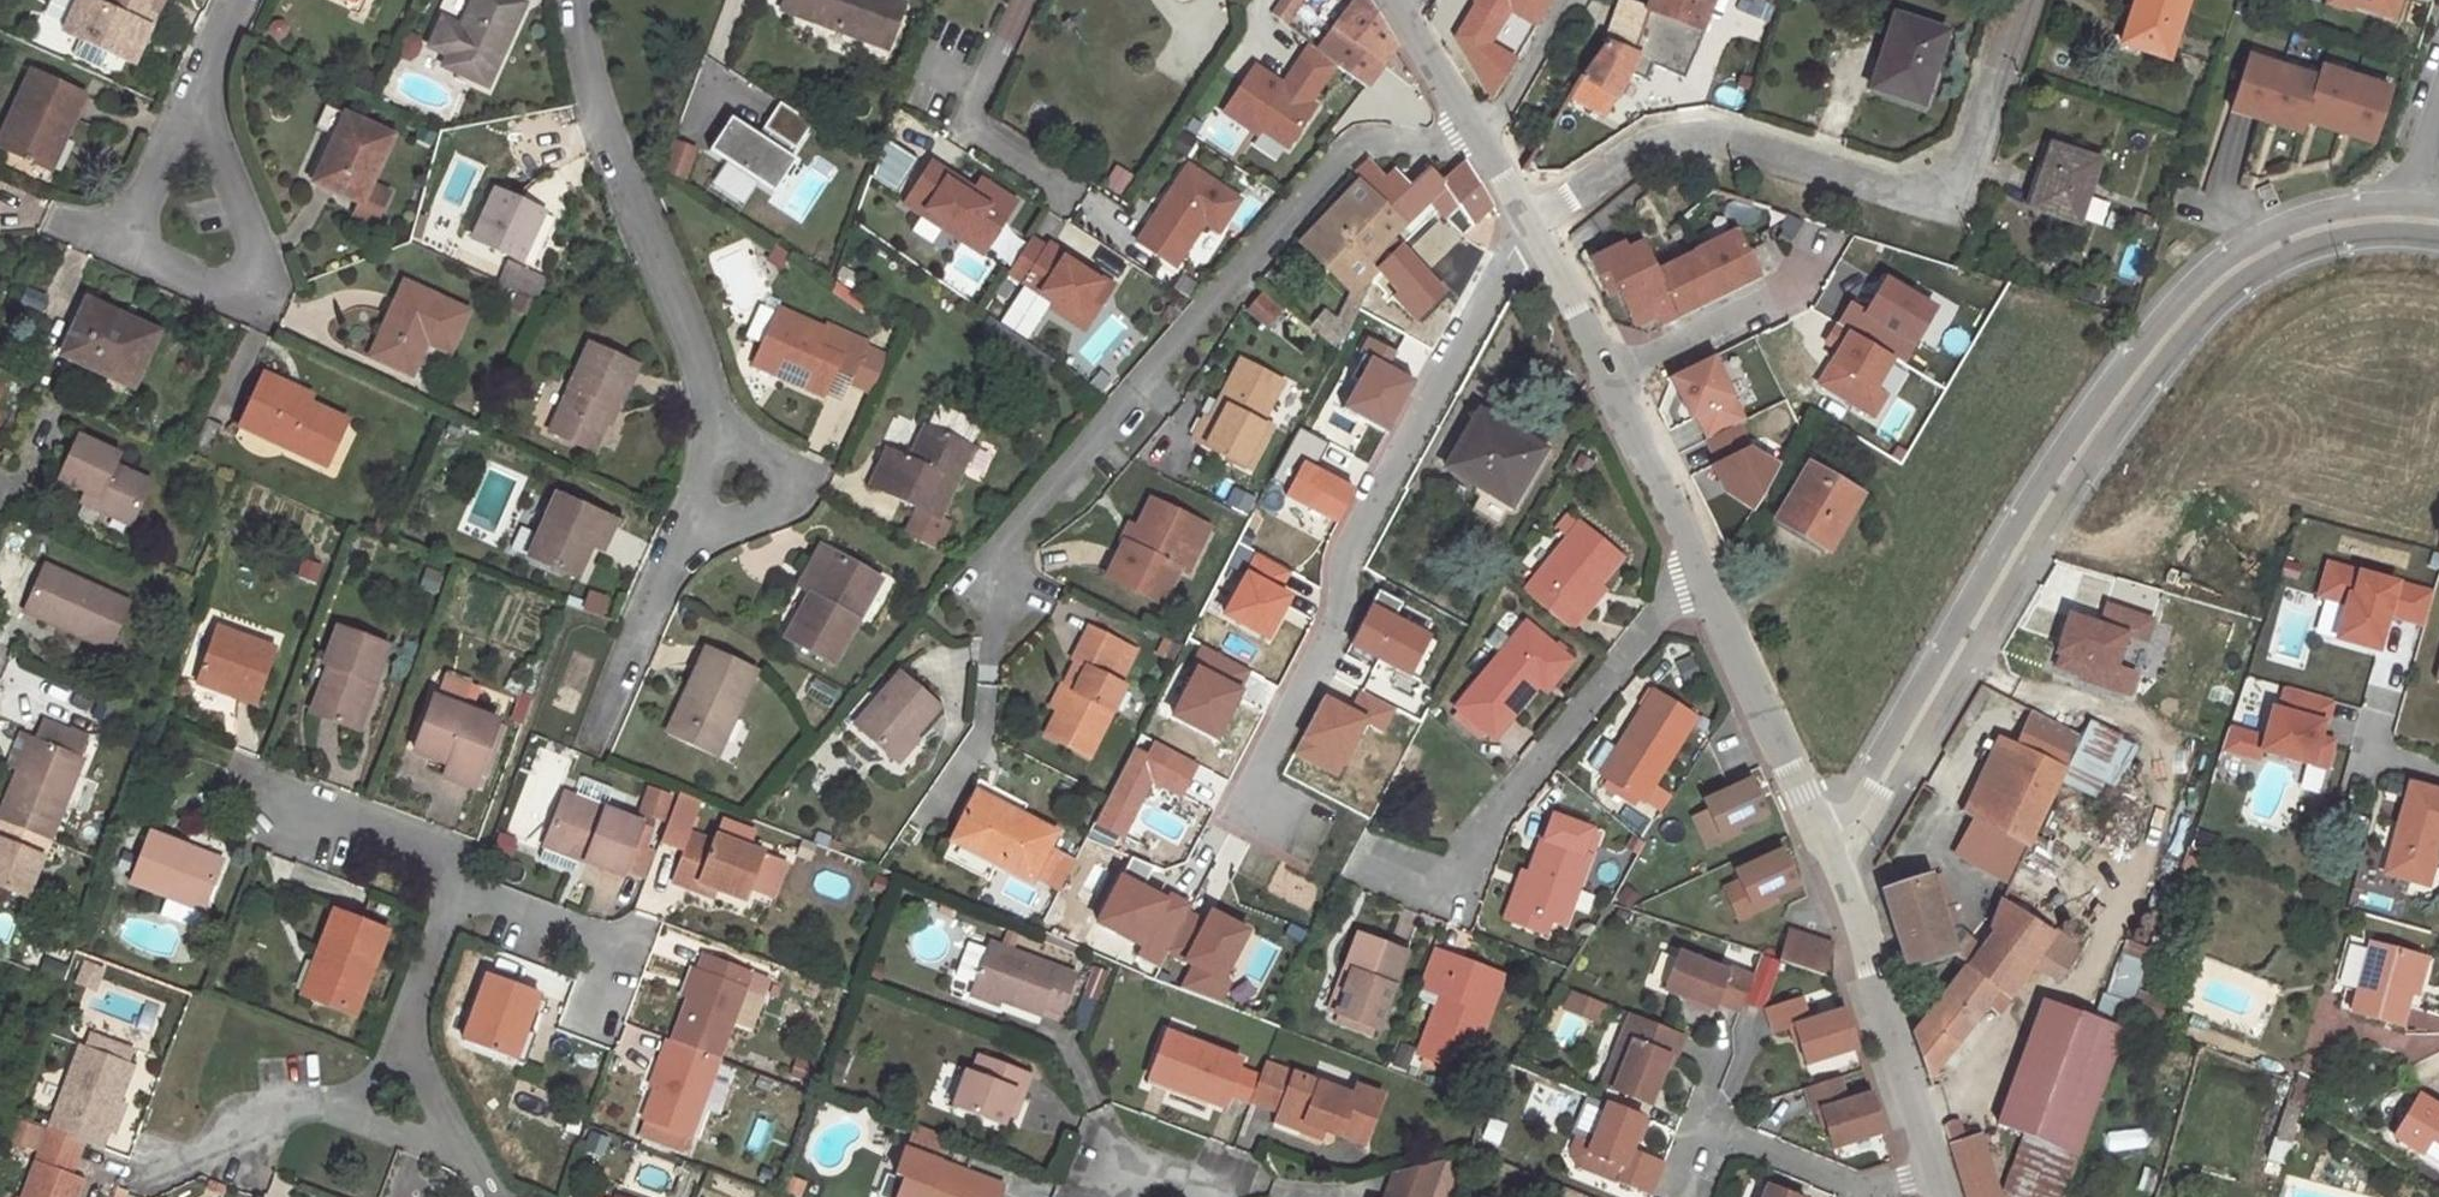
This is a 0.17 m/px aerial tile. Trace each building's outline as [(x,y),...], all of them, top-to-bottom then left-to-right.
[(78,40),(95,4),(86,0),(71,0),(70,0),(61,24),(65,34),(78,40)] [(95,4),(78,40),(133,66),(163,0),(96,0),(95,4)] [(346,4),(356,8),(360,0),(347,0),(346,4)] [(512,0),(473,0),(460,27),(442,19),(428,48),(446,57),(441,67),(487,89),(525,6),(512,0)] [(895,0),(783,0),(780,9),(806,19),(810,26),(819,30),(825,25),(886,49),(903,3),(895,0)] [(1271,15),(1286,27),(1304,0),(1281,0),(1271,15)] [(1366,0),(1357,0),(1342,19),(1318,52),(1335,65),(1365,87),(1395,49),(1366,0)] [(1357,0),(1356,0),(1346,0),(1335,14),(1342,19),(1357,0)] [(1528,22),(1489,0),(1485,0),(1474,18),(1517,43),(1528,22)] [(1541,0),(1489,0),(1528,22),(1541,0)] [(1648,9),(1624,0),(1622,0),(1605,44),(1632,55),(1648,9)] [(1648,9),(1700,29),(1704,19),(1711,0),(1652,0),(1648,9)] [(1751,0),(1711,0),(1704,19),(1732,31),(1737,21),(1742,23),(1752,0),(1751,0)] [(2135,7),(2132,7),(2120,45),(2167,60),(2186,0),(2137,0),(2135,7)] [(2327,5),(2347,11),(2348,5),(2350,0),(2329,0),(2327,5)] [(2348,5),(2392,19),(2399,0),(2350,0),(2348,5)] [(1700,29),(1648,9),(1632,55),(1605,44),(1594,58),(1585,70),(1570,94),(1568,97),(1605,118),(1630,74),(1645,80),(1651,65),(1683,78),(1704,31),(1700,29)] [(1944,32),(1895,16),(1871,89),(1918,105),(1930,69),(1932,69),(1944,32)] [(1318,52),(1310,46),(1297,64),(1323,83),(1335,65),(1318,52)] [(1461,48),(1449,56),(1461,74),(1473,67),(1461,48)] [(2320,83),(2251,62),(2234,115),(2303,136),(2307,124),(2376,146),(2393,93),(2324,71),(2320,83)] [(1323,83),(1297,64),(1281,87),(1308,105),(1323,83)] [(1308,105),(1281,87),(1253,67),(1223,111),(1257,134),(1260,129),(1287,147),(1313,108),(1308,105)] [(59,154),(85,98),(31,73),(0,142),(0,148),(43,167),(50,150),(59,154)] [(771,84),(764,93),(772,100),(779,89),(771,84)] [(729,117),(708,149),(774,190),(793,157),(784,152),(787,144),(792,146),(806,121),(777,103),(758,132),(766,137),(764,139),(729,117)] [(340,196),(358,204),(353,216),(372,225),(387,193),(369,185),(391,137),(345,115),(317,175),(344,188),(340,196)] [(693,149),(670,141),(660,169),(682,177),(693,149)] [(2099,161),(2052,145),(2042,171),(2046,172),(2034,209),(2078,224),(2099,161)] [(51,171),(59,154),(50,150),(43,167),(51,171)] [(1369,160),(1356,172),(1369,184),(1383,200),(1399,218),(1407,227),(1430,204),(1442,219),(1457,208),(1442,186),(1445,184),(1429,169),(1410,186),(1394,170),(1384,177),(1369,160)] [(927,167),(903,204),(983,256),(1016,205),(979,181),(969,194),(927,167)] [(1489,209),(1465,167),(1445,184),(1442,186),(1457,208),(1470,225),(1489,209)] [(1238,201),(1186,168),(1137,243),(1175,268),(1203,224),(1218,233),(1238,201)] [(2023,205),(2034,209),(2046,172),(2042,171),(2035,168),(2023,205)] [(1369,184),(1356,172),(1353,174),(1360,184),(1303,242),(1356,292),(1374,276),(1371,274),(1376,270),(1368,263),(1392,239),(1407,227),(1399,218),(1383,200),(1369,184)] [(314,183),(340,196),(344,188),(317,175),(314,183)] [(543,214),(494,191),(471,240),(520,264),(543,214)] [(2154,219),(2134,213),(2131,223),(2151,230),(2154,219)] [(1625,244),(1592,260),(1609,295),(1619,291),(1636,328),(1659,316),(1664,328),(1761,281),(1739,233),(1736,232),(1695,252),(1696,253),(1658,272),(1644,242),(1628,250),(1625,244)] [(1441,293),(1392,239),(1368,263),(1376,270),(1371,274),(1374,276),(1375,278),(1378,282),(1384,278),(1388,274),(1404,291),(1399,295),(1395,298),(1415,320),(1441,293)] [(1114,286),(1049,245),(1046,250),(1031,241),(1009,275),(1024,284),(1021,289),(1086,330),(1114,286)] [(544,284),(508,267),(504,276),(539,292),(544,284)] [(1388,274),(1384,278),(1399,295),(1404,291),(1388,274)] [(468,312),(404,282),(369,358),(411,377),(427,344),(448,354),(468,312)] [(536,304),(518,295),(513,307),(531,315),(536,304)] [(1275,308),(1261,295),(1250,308),(1264,321),(1275,308)] [(85,329),(94,310),(85,306),(76,325),(85,329)] [(748,338),(763,344),(777,313),(761,306),(748,338)] [(132,328),(94,310),(85,329),(76,325),(63,355),(132,388),(156,335),(133,324),(132,328)] [(785,371),(781,380),(821,397),(834,368),(851,375),(847,383),(867,393),(883,357),(863,348),(865,344),(825,326),(823,330),(778,310),(777,313),(763,344),(757,359),(785,371)] [(1325,317),(1314,331),(1335,350),(1346,335),(1325,317)] [(1893,360),(1837,326),(1826,344),(1839,352),(1819,386),(1874,418),(1886,397),(1875,390),(1893,360)] [(636,368),(588,345),(548,431),(593,452),(612,410),(616,412),(636,368)] [(1419,376),(1374,352),(1346,405),(1391,429),(1419,376)] [(1712,357),(1670,378),(1692,421),(1697,418),(1708,439),(1738,424),(1744,422),(1712,357)] [(753,368),(781,380),(785,371),(757,359),(753,368)] [(1075,375),(1058,363),(1050,373),(1068,385),(1075,375)] [(1215,425),(1207,421),(1204,419),(1192,442),(1248,471),(1270,428),(1261,423),(1281,384),(1239,363),(1217,404),(1223,408),(1215,425)] [(72,369),(61,364),(53,383),(62,389),(72,369)] [(312,398),(264,375),(240,427),(325,467),(346,423),(309,406),(312,398)] [(1217,404),(1207,421),(1215,425),(1223,408),(1217,404)] [(927,428),(969,448),(981,426),(938,405),(927,428)] [(1482,492),(1510,508),(1544,450),(1478,411),(1456,449),(1464,453),(1451,474),(1482,492)] [(221,427),(206,420),(198,438),(213,444),(221,427)] [(1738,424),(1708,439),(1707,440),(1718,462),(1713,465),(1727,492),(1752,513),(1778,468),(1748,449),(1750,448),(1738,424)] [(973,450),(969,448),(927,428),(922,425),(906,458),(885,448),(867,485),(914,508),(901,536),(933,550),(946,522),(941,520),(973,450)] [(106,499),(102,509),(131,522),(151,479),(114,462),(119,452),(80,435),(60,477),(87,490),(106,499)] [(1444,469),(1451,474),(1464,453),(1456,449),(1444,469)] [(1362,485),(1307,458),(1290,493),(1344,520),(1362,485)] [(1859,497),(1807,466),(1778,518),(1829,548),(1859,497)] [(82,500),(102,509),(106,499),(87,490),(82,500)] [(1500,525),(1510,508),(1482,492),(1472,509),(1500,525)] [(591,547),(605,516),(558,495),(530,557),(576,580),(591,547)] [(1178,570),(1200,524),(1152,500),(1137,531),(1130,545),(1125,543),(1107,578),(1160,605),(1178,570)] [(1554,529),(1566,539),(1578,525),(1566,515),(1554,529)] [(615,521),(605,516),(591,547),(602,552),(615,521)] [(1211,529),(1200,524),(1178,570),(1187,575),(1211,529)] [(1566,539),(1523,591),(1571,631),(1583,617),(1576,611),(1599,585),(1620,559),(1578,525),(1566,539)] [(1121,541),(1125,543),(1130,545),(1137,531),(1127,526),(1121,541)] [(1509,551),(1496,542),(1489,553),(1502,562),(1509,551)] [(809,595),(832,553),(821,548),(799,588),(809,595)] [(1295,568),(1258,549),(1225,611),(1272,636),(1296,591),(1286,586),(1295,568)] [(880,580),(832,553),(809,595),(784,637),(832,665),(880,580)] [(53,620),(50,624),(101,649),(123,601),(41,562),(17,610),(41,620),(43,615),(53,620)] [(2431,594),(2326,565),(2317,597),(2344,604),(2334,639),(2376,651),(2386,616),(2422,626),(2431,594)] [(1605,590),(1599,585),(1576,611),(1583,617),(1605,590)] [(1443,634),(1376,601),(1354,644),(1421,677),(1443,634)] [(2157,621),(2106,605),(2100,622),(2066,612),(2052,658),(2057,660),(2055,669),(2078,676),(2076,683),(2130,700),(2138,675),(2120,669),(2129,643),(2148,649),(2157,621)] [(41,620),(50,624),(53,620),(43,615),(41,620)] [(1538,686),(1563,655),(1525,624),(1455,708),(1464,715),(1486,732),(1494,739),(1538,686)] [(275,649),(217,628),(197,682),(253,704),(275,649)] [(362,680),(372,683),(385,646),(337,628),(324,664),(328,666),(311,712),(346,726),(362,680)] [(1118,684),(1135,652),(1088,628),(1071,662),(1084,669),(1074,689),(1069,687),(1057,711),(1045,735),(1089,757),(1124,687),(1118,684)] [(1255,665),(1204,640),(1168,713),(1219,738),(1255,665)] [(754,671),(706,649),(667,733),(715,757),(754,671)] [(1571,661),(1563,655),(1538,686),(1545,693),(1571,661)] [(1071,662),(1049,708),(1057,711),(1069,687),(1074,689),(1084,669),(1071,662)] [(442,675),(434,697),(461,707),(469,685),(442,675)] [(892,759),(904,746),(937,708),(900,675),(855,726),(892,759)] [(356,729),(372,683),(362,680),(346,726),(356,729)] [(2262,738),(2225,729),(2220,750),(2258,760),(2261,752),(2324,769),(2331,742),(2317,738),(2321,725),(2324,725),(2331,701),(2284,688),(2278,711),(2271,709),(2262,738)] [(1607,779),(1639,799),(1642,801),(1695,718),(1653,692),(1619,745),(1625,749),(1607,779)] [(477,771),(496,723),(497,720),(461,707),(434,697),(414,752),(448,766),(449,761),(477,771)] [(137,711),(156,719),(159,710),(140,702),(137,711)] [(1480,738),(1486,732),(1464,715),(1459,720),(1480,738)] [(42,721),(35,740),(77,757),(86,738),(42,721)] [(506,727),(496,723),(477,771),(488,775),(506,727)] [(2064,771),(2075,750),(2027,727),(2016,747),(2064,771)] [(1144,731),(1099,820),(1129,835),(1155,784),(1188,801),(1207,763),(1144,731)] [(5,765),(18,770),(31,738),(18,733),(5,765)] [(0,813),(0,822),(50,842),(83,759),(77,757),(35,740),(31,738),(18,770),(0,813)] [(1977,819),(2014,746),(1999,739),(1963,812),(1977,819)] [(1600,775),(1602,777),(1607,779),(1625,749),(1619,745),(1600,775)] [(908,751),(904,746),(892,759),(897,764),(908,751)] [(2060,781),(2064,771),(2016,747),(2014,746),(1977,819),(1963,812),(1961,811),(1942,849),(1995,878),(2008,886),(2011,881),(2020,862),(2031,840),(2060,781)] [(472,788),(477,771),(449,761),(448,766),(443,777),(472,788)] [(1634,806),(1639,799),(1607,779),(1602,777),(1598,783),(1634,806)] [(1748,782),(1702,802),(1718,836),(1763,815),(1748,782)] [(2410,784),(2385,874),(2427,887),(2438,846),(2438,792),(2410,784)] [(659,843),(682,852),(693,826),(702,801),(679,792),(659,843)] [(640,823),(564,793),(547,839),(574,850),(584,854),(581,861),(620,876),(640,823)] [(1015,821),(974,799),(951,842),(1032,883),(1057,834),(1019,814),(1015,821)] [(1515,909),(1551,923),(1562,928),(1589,857),(1581,854),(1590,832),(1546,815),(1539,833),(1543,835),(1529,874),(1515,909)] [(0,822),(0,885),(28,896),(50,842),(0,822)] [(695,883),(716,890),(744,901),(749,887),(762,853),(693,826),(682,852),(671,883),(691,891),(695,883)] [(187,848),(150,833),(131,883),(202,911),(220,863),(186,850),(187,848)] [(574,850),(547,839),(539,862),(572,874),(577,861),(570,858),(574,850)] [(2059,855),(2031,840),(2020,862),(2048,876),(2059,855)] [(1778,852),(1733,873),(1748,906),(1793,885),(1778,852)] [(784,862),(762,853),(749,887),(772,895),(784,862)] [(2048,876),(2020,862),(2011,881),(2039,894),(2048,876)] [(1172,892),(1126,868),(1098,919),(1144,944),(1139,955),(1162,967),(1198,900),(1174,887),(1172,892)] [(1521,870),(1507,906),(1515,909),(1529,874),(1521,870)] [(1938,876),(1883,894),(1908,973),(1955,956),(1960,949),(1939,899),(1946,896),(1938,876)] [(2001,901),(2008,886),(1995,878),(1977,921),(1982,924),(1989,927),(2001,901)] [(713,899),(716,890),(695,883),(691,891),(713,899)] [(2050,939),(2001,901),(1989,927),(1987,930),(1991,932),(2034,961),(2050,939)] [(1258,923),(1215,904),(1191,957),(1198,960),(1187,985),(1227,1003),(1236,983),(1232,981),(1258,923)] [(1546,937),(1551,923),(1515,909),(1507,906),(1502,921),(1546,937)] [(323,964),(311,997),(353,1014),(385,931),(334,912),(315,961),(323,964)] [(2068,934),(2072,926),(2065,919),(2058,927),(2068,934)] [(1987,930),(1989,927),(1982,924),(1960,949),(1955,956),(1966,966),(1991,932),(1987,930)] [(2050,939),(2034,961),(2028,969),(2059,986),(2078,960),(2066,950),(2070,946),(2072,943),(2056,930),(2050,939)] [(1822,976),(1832,946),(1788,931),(1778,962),(1822,976)] [(1966,966),(1911,1035),(1929,1077),(1986,1010),(1999,994),(2006,999),(2028,969),(2034,961),(1991,932),(1966,966)] [(1336,1014),(1375,1029),(1376,1030),(1406,953),(1358,936),(1344,970),(1352,973),(1336,1014)] [(2072,943),(2070,946),(2076,951),(2081,944),(2075,940),(2072,943)] [(954,970),(975,978),(986,949),(964,941),(954,970)] [(986,949),(975,978),(971,990),(1041,1017),(1044,1009),(1060,1016),(1075,975),(989,942),(986,949)] [(2121,1028),(2148,950),(2126,942),(2108,996),(2105,995),(2096,1020),(2121,1028)] [(2426,959),(2369,944),(2351,1014),(2399,1027),(2408,995),(2416,997),(2426,959)] [(1456,956),(1433,947),(1418,987),(1440,996),(1417,1054),(1422,1056),(1460,1071),(1465,1072),(1483,1023),(1475,1019),(1491,976),(1454,961),(1456,956)] [(1724,972),(1676,953),(1661,990),(1710,1010),(1713,1003),(1736,1013),(1750,979),(1725,969),(1724,972)] [(688,999),(671,1041),(717,1059),(749,972),(704,954),(699,971),(688,999)] [(302,994),(311,997),(323,964),(315,961),(302,994)] [(881,967),(870,963),(864,978),(875,982),(881,967)] [(95,990),(101,970),(82,965),(77,985),(95,990)] [(680,996),(688,999),(699,971),(691,967),(680,996)] [(1328,1011),(1336,1014),(1352,973),(1344,970),(1328,1011)] [(513,1058),(524,1031),(538,993),(487,974),(463,1040),(513,1058)] [(1500,978),(1491,976),(1475,1019),(1483,1023),(1500,978)] [(1605,1005),(1571,992),(1564,1008),(1599,1022),(1605,1005)] [(2009,1001),(2006,999),(1999,994),(1986,1010),(1997,1018),(2009,1001)] [(1798,997),(1763,1008),(1771,1033),(1791,1027),(1803,1064),(1853,1048),(1841,1010),(1811,1019),(1809,1012),(1803,1014),(1798,997)] [(2077,1155),(2121,1028),(2096,1020),(2053,1005),(2006,1129),(2032,1139),(2077,1155)] [(1371,1039),(1375,1029),(1336,1014),(1332,1023),(1371,1039)] [(1681,1036),(1627,1014),(1598,1086),(1646,1105),(1665,1057),(1671,1059),(1681,1036)] [(532,1034),(524,1031),(513,1058),(521,1062),(532,1034)] [(1226,1096),(1237,1067),(1240,1060),(1166,1032),(1149,1074),(1186,1088),(1184,1093),(1223,1107),(1226,1096)] [(88,1033),(83,1047),(127,1065),(133,1050),(88,1033)] [(671,1041),(665,1039),(655,1068),(661,1071),(655,1087),(643,1121),(687,1137),(717,1059),(671,1041)] [(80,1046),(49,1128),(85,1142),(100,1148),(130,1066),(127,1065),(83,1047),(80,1046)] [(1015,1091),(1022,1095),(1030,1074),(979,1054),(972,1074),(967,1072),(953,1108),(1001,1126),(1005,1116),(1015,1091)] [(1457,1080),(1460,1071),(1422,1056),(1419,1065),(1457,1080)] [(1294,1073),(1265,1062),(1260,1075),(1249,1103),(1279,1114),(1294,1073)] [(1249,1103),(1260,1075),(1237,1067),(1226,1096),(1249,1103)] [(661,1071),(655,1068),(649,1085),(655,1087),(661,1071)] [(1353,1096),(1294,1073),(1279,1114),(1304,1123),(1301,1131),(1320,1139),(1323,1131),(1325,1124),(1341,1130),(1339,1136),(1364,1146),(1382,1095),(1357,1086),(1353,1096)] [(1186,1088),(1149,1074),(1146,1085),(1182,1100),(1184,1093),(1186,1088)] [(1835,1078),(1801,1089),(1809,1114),(1817,1111),(1829,1148),(1880,1132),(1868,1094),(1843,1102),(1835,1078)] [(2311,1086),(2297,1078),(2295,1085),(2289,1101),(2301,1109),(2303,1110),(2311,1086)] [(1013,1119),(1022,1095),(1015,1091),(1005,1116),(1013,1119)] [(2418,1095),(2391,1136),(2419,1153),(2429,1138),(2438,1145),(2438,1109),(2418,1095)] [(2301,1109),(2289,1101),(2281,1125),(2295,1130),(2301,1109)] [(1603,1104),(1587,1142),(1572,1136),(1569,1146),(1576,1168),(1612,1182),(1650,1196),(1651,1196),(1656,1186),(1664,1164),(1634,1153),(1647,1120),(1603,1104)] [(1275,1123),(1301,1131),(1304,1123),(1279,1114),(1275,1123)] [(1943,1124),(1965,1196),(1996,1196),(1978,1137),(1965,1141),(1958,1120),(1949,1119),(1943,1124)] [(1323,1131),(1339,1136),(1341,1130),(1325,1124),(1323,1131)] [(33,1131),(15,1125),(12,1134),(29,1140),(33,1131)] [(2295,1130),(2281,1125),(2276,1139),(2291,1144),(2295,1130)] [(915,1127),(906,1150),(934,1160),(943,1137),(915,1127)] [(49,1128),(22,1196),(75,1196),(81,1181),(71,1177),(85,1142),(49,1128)] [(2077,1155),(2032,1139),(2011,1196),(2062,1196),(2077,1155)] [(903,1148),(893,1175),(901,1178),(894,1196),(994,1196),(999,1184),(934,1160),(906,1150),(903,1148)] [(1392,1172),(1383,1196),(1426,1196),(1440,1160),(1392,1172)] [(1762,1187),(1758,1196),(1788,1196),(1762,1187)]
